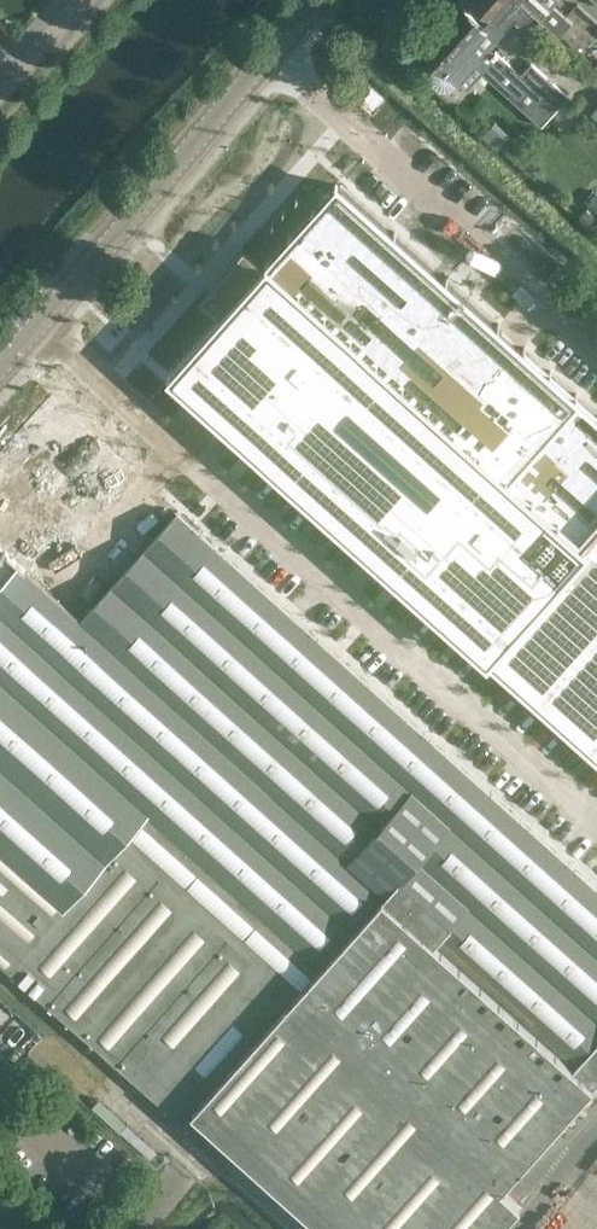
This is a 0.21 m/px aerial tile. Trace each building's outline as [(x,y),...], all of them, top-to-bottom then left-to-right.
[(493,16),(488,22),(501,34),(508,26),(516,16),(525,24),(534,13),(519,0),(475,0),(493,16)] [(534,13),(546,23),(560,36),(573,21),(554,5),(557,0),(519,0),(534,13)] [(439,27),(420,48),(438,64),(432,72),(432,83),(440,89),(451,89),(458,81),(473,64),(510,97),(541,125),(546,120),(568,96),(556,86),(531,63),(522,74),(495,51),(492,54),(487,50),(501,34),(488,22),(483,27),(458,5),(439,27)] [(361,73),(350,85),(374,106),(385,94),(361,73)] [(173,371),(596,750),(596,415),(339,184),(268,264),(265,262),(245,243),(243,245),(248,249),(205,297),(200,293),(199,294),(222,316),(173,371)] [(596,223),(596,215),(588,207),(580,216),(593,228),(596,223)] [(179,511),(178,510),(82,618),(26,569),(124,460),(50,394),(0,451),(0,958),(183,1118),(188,1112),(323,1228),(498,1228),(522,1202),(503,1185),(596,1077),(596,888),(179,511)]
